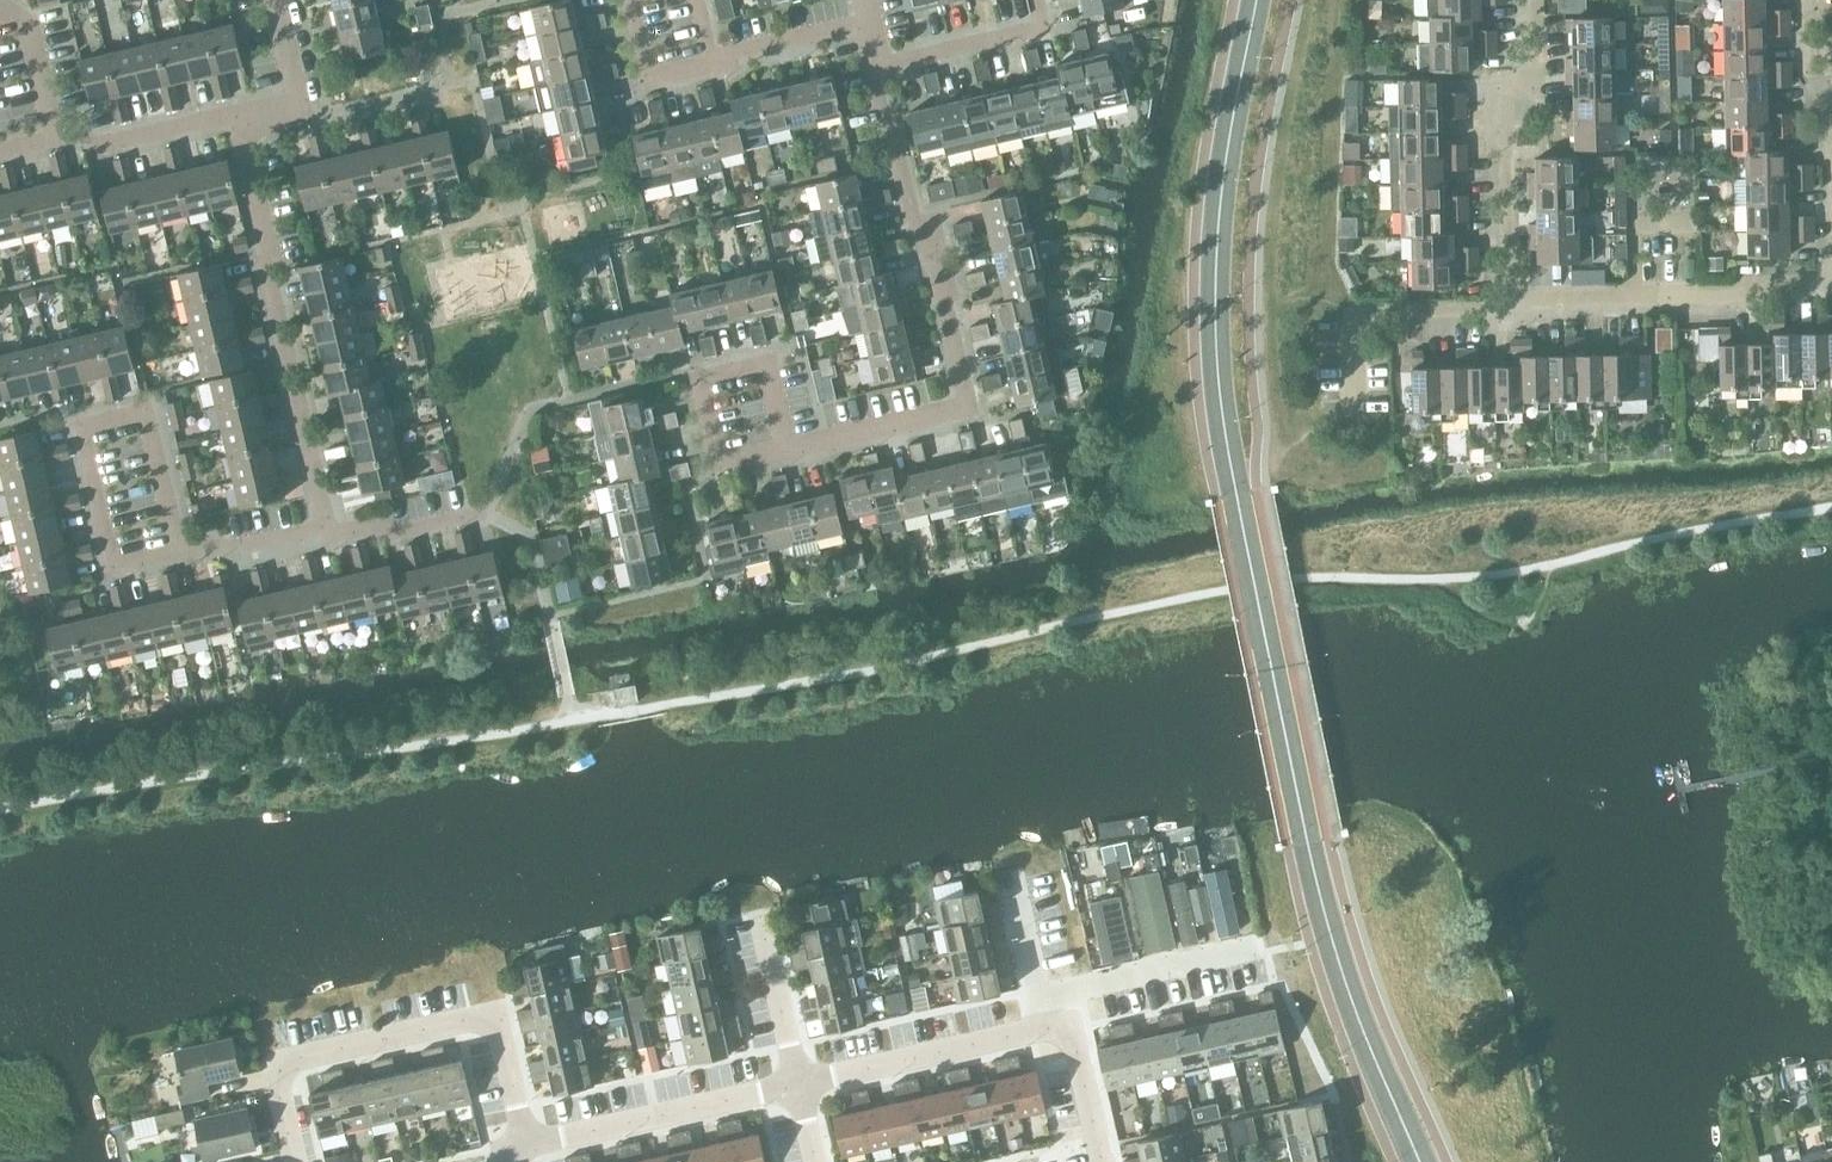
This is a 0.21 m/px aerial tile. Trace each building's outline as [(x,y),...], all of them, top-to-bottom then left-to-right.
[(334,9),(374,0),(332,0),(334,9)] [(340,34),(380,25),(374,0),(334,9),(340,34)] [(538,33),(578,24),(572,0),(561,0),(531,7),(538,33)] [(724,17),(737,12),(733,0),(718,0),(724,17)] [(939,0),(912,0),(914,10),(940,4),(939,0)] [(1086,15),(1126,6),(1124,0),(1082,0),(1086,15)] [(1430,17),(1440,16),(1440,18),(1472,17),(1472,18),(1481,18),(1481,4),(1505,3),(1505,0),(1427,0),(1428,17),(1430,17)] [(1558,12),(1586,12),(1586,0),(1558,0),(1558,12)] [(1724,23),(1790,22),(1790,9),(1765,10),(1765,0),(1724,0),(1724,23)] [(1369,1),(1369,19),(1371,19),(1381,19),(1381,1),(1369,1)] [(415,7),(417,16),(431,13),(429,4),(415,7)] [(431,13),(417,16),(419,26),(433,23),(431,13)] [(604,13),(595,15),(598,29),(608,27),(604,13)] [(598,29),(595,15),(586,17),(589,31),(598,29)] [(1430,17),(1431,44),(1497,42),(1496,30),(1472,30),(1472,18),(1472,17),(1440,18),(1440,16),(1430,17)] [(1573,31),(1573,45),(1614,44),(1614,17),(1565,18),(1565,32),(1573,31)] [(1724,23),(1725,49),(1766,48),(1766,35),(1790,34),(1790,22),(1724,23)] [(234,24),(208,30),(218,72),(223,71),(244,66),(234,24)] [(538,33),(543,58),(584,49),(578,24),(538,33)] [(380,25),(340,34),(346,61),(386,51),(380,25)] [(1119,25),(1110,27),(1111,34),(1121,32),(1119,25)] [(1658,25),(1658,43),(1669,42),(1668,25),(1658,25)] [(1072,31),(1074,40),(1088,37),(1085,28),(1072,31)] [(208,30),(183,36),(193,78),(212,73),(215,86),(226,83),(223,71),(218,72),(208,30)] [(469,35),(472,48),(484,46),(480,32),(469,35)] [(1131,35),(1117,37),(1117,39),(1118,47),(1133,45),(1132,43),(1131,35)] [(183,36),(158,42),(167,84),(173,82),(193,78),(183,36)] [(1088,37),(1074,40),(1076,50),(1090,46),(1088,37)] [(158,42),(132,48),(142,90),(161,85),(164,98),(176,95),(173,82),(167,84),(158,42)] [(1497,42),(1431,44),(1432,70),(1473,69),(1472,55),(1497,55),(1497,42)] [(1669,42),(1658,43),(1659,60),(1669,60),(1669,42)] [(1566,58),(1566,71),(1615,69),(1614,44),(1573,45),(1573,58),(1566,58)] [(484,46),(472,48),(476,63),(487,60),(484,46)] [(1023,50),(1025,60),(1039,57),(1037,47),(1023,50)] [(132,48),(107,54),(117,96),(123,94),(142,90),(132,48)] [(1725,49),(1725,75),(1791,74),(1791,61),(1766,61),(1766,48),(1725,49)] [(535,87),(549,83),(590,74),(584,49),(543,58),(530,61),(535,87)] [(1109,52),(1083,58),(1095,110),(1130,102),(1122,70),(1114,72),(1109,52)] [(111,97),(114,110),(126,107),(123,94),(117,96),(107,54),(81,60),(91,102),(111,97)] [(1039,57),(1025,60),(1028,69),(1042,66),(1039,57)] [(1056,64),(1059,76),(1060,76),(1067,104),(1068,104),(1071,116),(1095,110),(1083,58),(1056,64)] [(973,62),(975,71),(989,68),(987,59),(973,62)] [(616,63),(607,65),(610,79),(619,77),(616,63)] [(610,79),(607,65),(598,67),(601,81),(610,79)] [(989,68),(975,71),(977,81),(991,78),(989,68)] [(1574,83),(1574,96),(1616,95),(1615,69),(1566,71),(1566,83),(1574,83)] [(923,74),(925,83),(939,80),(937,71),(923,74)] [(541,112),(555,109),(595,99),(590,74),(549,83),(535,87),(541,112)] [(1725,75),(1726,100),(1767,100),(1767,87),(1791,86),(1791,74),(1725,75)] [(833,75),(807,81),(816,121),(842,115),(833,75)] [(1073,125),(1071,116),(1068,104),(1067,104),(1060,76),(1059,76),(1035,82),(1047,131),(1073,125)] [(1659,77),(1659,94),(1670,94),(1669,77),(1659,77)] [(1399,79),(1400,106),(1465,104),(1465,92),(1441,92),(1440,78),(1399,79)] [(939,80),(925,83),(927,93),(941,89),(939,80)] [(807,81),(782,87),(791,127),(816,121),(807,81)] [(1047,131),(1035,82),(1010,88),(1022,137),(1047,131)] [(226,83),(215,86),(218,99),(229,96),(226,83)] [(698,90),(700,99),(714,96),(712,87),(698,90)] [(782,87),(757,93),(766,133),(791,127),(782,87)] [(985,94),(995,134),(997,143),(1022,137),(1010,88),(985,94)] [(490,120),(506,118),(502,93),(486,95),(490,120)] [(730,99),(733,111),(734,111),(741,139),(742,138),(766,133),(757,93),(730,99)] [(997,143),(995,134),(985,94),(960,100),(970,140),(972,149),(997,143)] [(1670,94),(1659,94),(1660,112),(1670,111),(1670,94)] [(176,95),(164,98),(167,111),(180,108),(176,95)] [(1567,110),(1567,122),(1616,121),(1616,95),(1574,96),(1575,109),(1567,110)] [(714,96),(700,99),(703,109),(716,105),(714,96)] [(648,102),(650,111),(664,107),(662,98),(648,102)] [(595,99),(555,109),(561,133),(601,124),(595,99)] [(972,149),(970,140),(960,100),(935,106),(945,146),(947,155),(972,149)] [(1726,100),(1726,127),(1792,125),(1792,113),(1767,113),(1767,100),(1726,100)] [(1389,106),(1390,132),(1441,131),(1441,118),(1466,117),(1465,104),(1400,106),(1389,106)] [(947,155),(945,146),(935,106),(909,112),(919,152),(944,146),(946,155),(947,155)] [(126,107),(114,110),(117,123),(129,120),(126,107)] [(664,107),(650,111),(652,120),(666,117),(664,107)] [(414,126),(426,123),(423,110),(411,113),(414,126)] [(733,111),(709,117),(719,157),(745,151),(742,138),(741,139),(734,111),(733,111)] [(709,117),(684,123),(694,163),(719,157),(709,117)] [(1616,121),(1567,122),(1567,135),(1575,134),(1576,149),(1617,148),(1616,121)] [(360,124),(363,137),(376,135),(372,122),(360,124)] [(423,137),(433,178),(459,172),(449,131),(429,135),(426,123),(414,126),(417,138),(423,137)] [(684,123),(659,129),(672,183),(697,177),(694,163),(684,123)] [(601,124),(561,133),(570,171),(598,165),(595,153),(608,150),(601,124)] [(1727,154),(1746,153),(1746,152),(1768,151),(1768,150),(1786,150),(1786,143),(1782,143),(1782,138),(1792,138),(1792,125),(1726,127),(1727,154)] [(672,183),(659,129),(633,135),(642,174),(638,175),(642,190),(672,183)] [(1660,129),(1661,147),(1671,147),(1671,129),(1660,129)] [(1390,132),(1391,158),(1467,156),(1466,143),(1442,144),(1441,131),(1390,132)] [(508,136),(511,145),(525,142),(522,133),(508,136)] [(310,136),(314,149),(325,146),(322,134),(310,136)] [(373,148),(383,190),(408,184),(398,143),(378,147),(376,135),(363,137),(366,150),(373,148)] [(398,143),(408,184),(433,178),(423,137),(417,138),(398,143)] [(1691,140),(1679,141),(1679,153),(1692,153),(1691,140)] [(525,142),(511,145),(513,155),(527,151),(525,142)] [(165,148),(168,161),(180,158),(177,145),(165,148)] [(314,149),(316,162),(323,160),(332,202),(357,196),(348,154),(328,159),(325,146),(314,149)] [(348,154),(357,196),(383,190),(373,148),(366,150),(348,154)] [(1746,152),(1746,153),(1746,178),(1812,176),(1812,164),(1787,164),(1787,150),(1786,150),(1768,150),(1768,151),(1746,152)] [(54,169),(66,166),(63,153),(51,156),(54,169)] [(834,155),(825,158),(828,171),(837,169),(834,155)] [(1391,158),(1391,183),(1443,182),(1442,169),(1467,168),(1467,156),(1391,158)] [(1528,172),(1529,184),(1578,183),(1577,156),(1536,157),(1536,172),(1528,172)] [(1614,156),(1615,182),(1625,182),(1625,156),(1614,156)] [(115,160),(118,173),(130,170),(127,157),(115,160)] [(177,172),(187,214),(212,208),(202,166),(183,171),(180,158),(168,161),(171,174),(177,172)] [(828,171),(825,158),(816,160),(819,174),(828,171)] [(202,166),(212,208),(238,202),(229,160),(202,166)] [(323,160),(316,162),(296,166),(306,208),(332,202),(323,160)] [(1064,161),(1055,163),(1057,173),(1067,171),(1064,161)] [(1,168),(4,181),(16,178),(13,165),(1,168)] [(63,180),(73,222),(99,216),(89,174),(69,179),(66,166),(54,169),(57,182),(63,180)] [(784,167),(775,169),(778,183),(787,181),(784,167)] [(778,183),(775,169),(765,172),(769,186),(778,183)] [(118,173),(121,185),(127,184),(137,226),(162,220),(152,178),(133,183),(130,170),(118,173)] [(152,178),(162,220),(187,214),(177,172),(171,174),(152,178)] [(822,208),(822,209),(862,199),(856,173),(816,182),(822,208)] [(1746,178),(1747,203),(1788,203),(1788,189),(1813,189),(1812,176),(1746,178)] [(980,190),(977,177),(962,181),(961,178),(954,180),(958,196),(980,190)] [(4,181),(7,194),(13,192),(23,234),(48,228),(38,186),(19,191),(16,178),(4,181)] [(38,186),(48,228),(73,222),(63,180),(57,182),(38,186)] [(956,196),(952,180),(927,186),(931,202),(956,196)] [(1392,209),(1402,209),(1468,207),(1467,195),(1443,195),(1443,182),(1391,183),(1392,209)] [(1615,182),(1615,208),(1626,208),(1625,182),(1615,182)] [(1537,197),(1537,210),(1578,209),(1578,183),(1529,184),(1529,197),(1537,197)] [(127,184),(121,185),(101,190),(111,232),(137,226),(127,184)] [(889,188),(880,190),(883,204),(892,202),(889,188)] [(883,204),(880,190),(871,192),(874,206),(883,204)] [(981,200),(988,226),(1028,217),(1021,190),(981,200)] [(1105,190),(1103,201),(1110,202),(1112,191),(1106,190),(1105,190)] [(7,194),(0,195),(0,239),(23,234),(13,192),(7,194)] [(1708,192),(1699,192),(1699,203),(1708,203),(1708,192)] [(862,199),(822,209),(822,208),(808,212),(814,237),(868,224),(862,199)] [(1735,229),(1748,229),(1813,228),(1813,215),(1789,216),(1788,203),(1747,203),(1735,204),(1735,229)] [(1403,236),(1412,236),(1412,234),(1444,234),(1444,232),(1444,220),(1468,220),(1468,207),(1402,209),(1403,236)] [(690,208),(679,210),(682,220),(692,217),(690,208)] [(1626,208),(1615,208),(1616,226),(1626,225),(1626,208)] [(1530,223),(1530,236),(1579,235),(1578,209),(1537,210),(1537,223),(1530,223)] [(760,211),(734,217),(736,226),(762,220),(760,211)] [(732,216),(719,219),(722,231),(735,228),(732,216)] [(988,226),(993,251),(1033,242),(1028,217),(988,226)] [(971,220),(962,222),(965,236),(975,234),(971,220)] [(965,236),(962,222),(953,225),(956,239),(965,236)] [(834,258),(834,259),(874,249),(868,224),(814,237),(820,262),(834,258)] [(1813,228),(1748,229),(1748,256),(1790,255),(1789,241),(1814,240),(1813,228)] [(790,230),(772,234),(775,246),(792,242),(790,230)] [(1412,234),(1412,236),(1413,260),(1478,259),(1478,246),(1454,247),(1453,232),(1444,232),(1444,234),(1412,234)] [(1579,235),(1530,236),(1530,248),(1538,248),(1538,262),(1580,262),(1579,235)] [(233,239),(236,252),(249,249),(246,236),(233,239)] [(1340,239),(1339,250),(1353,250),(1354,236),(1340,236),(1340,239)] [(901,238),(892,240),(895,254),(904,252),(901,238)] [(895,254),(892,240),(882,242),(886,256),(895,254)] [(993,251),(999,276),(1039,267),(1033,242),(993,251)] [(1616,243),(1617,261),(1627,261),(1627,243),(1616,243)] [(377,248),(380,262),(392,259),(389,246),(377,248)] [(645,249),(635,251),(639,265),(648,262),(645,249)] [(834,259),(840,285),(852,282),(852,281),(880,274),(880,273),(874,249),(834,259)] [(639,265),(635,251),(626,253),(629,267),(639,265)] [(307,293),(349,283),(342,257),(301,267),(307,293)] [(1478,259),(1413,260),(1413,287),(1455,286),(1454,272),(1479,271),(1478,259)] [(594,260),(585,262),(585,263),(588,277),(597,274),(594,260)] [(1724,262),(1709,262),(1709,272),(1724,272),(1724,262)] [(180,273),(186,299),(227,289),(226,283),(221,263),(180,273)] [(1342,269),(1350,286),(1359,282),(1351,265),(1342,269)] [(1608,280),(1608,266),(1575,267),(1575,281),(1608,280)] [(999,276),(1005,300),(1005,301),(1033,295),(1034,296),(1046,293),(1039,267),(999,276)] [(773,269),(747,275),(756,315),(783,309),(773,269)] [(840,285),(846,309),(898,296),(892,270),(880,273),(880,274),(852,281),(852,282),(840,285)] [(983,270),(974,272),(977,286),(987,284),(983,270)] [(977,286),(974,272),(965,275),(968,289),(977,286)] [(747,275),(722,281),(731,321),(756,315),(747,275)] [(238,280),(241,293),(254,289),(251,277),(238,280)] [(186,299),(192,324),(233,315),(229,295),(241,293),(238,280),(226,283),(227,289),(186,299)] [(722,281),(697,287),(706,327),(731,321),(722,281)] [(313,318),(354,308),(349,283),(307,293),(313,318)] [(385,287),(388,300),(401,297),(398,284),(385,287)] [(35,287),(22,290),(23,291),(26,304),(39,301),(35,288),(35,287)] [(670,293),(673,305),(675,305),(681,333),(682,332),(706,327),(697,287),(670,293)] [(993,303),(999,329),(1039,320),(1034,296),(1033,295),(1005,301),(1005,300),(993,303)] [(852,334),(864,331),(904,322),(898,296),(846,309),(852,334)] [(401,297),(388,300),(392,313),(404,310),(401,297)] [(1774,301),(1773,301),(1773,304),(1773,306),(1773,317),(1774,316),(1784,316),(1784,300),(1774,301)] [(675,305),(673,305),(649,311),(659,351),(685,344),(682,332),(681,333),(675,305)] [(318,343),(360,333),(354,308),(313,318),(318,343)] [(791,312),(793,321),(807,317),(805,309),(791,312)] [(649,311),(624,317),(634,357),(659,351),(649,311)] [(192,324),(198,349),(239,339),(238,334),(233,315),(192,324)] [(1819,332),(1801,333),(1802,386),(1814,386),(1814,377),(1829,376),(1828,315),(1818,316),(1818,326),(1819,332)] [(1765,343),(1747,343),(1748,397),(1760,397),(1760,387),(1776,387),(1776,377),(1775,378),(1774,316),(1773,317),(1763,317),(1764,327),(1765,343)] [(1784,316),(1774,316),(1775,378),(1776,377),(1776,387),(1802,386),(1801,333),(1784,333),(1784,327),(1785,327),(1784,316)] [(624,317),(599,322),(609,362),(634,357),(624,317)] [(807,317),(793,321),(796,330),(810,327),(807,317)] [(999,329),(1005,354),(1058,342),(1052,317),(1039,320),(999,329)] [(609,362),(599,322),(573,329),(583,369),(609,362)] [(864,331),(870,356),(910,347),(904,322),(864,331)] [(988,322),(978,324),(982,338),(991,336),(988,322)] [(749,326),(752,335),(766,332),(763,323),(749,326)] [(982,338),(978,324),(969,327),(972,341),(982,338)] [(125,326),(99,332),(109,374),(114,373),(135,368),(125,326)] [(1748,397),(1747,343),(1729,344),(1729,338),(1730,338),(1730,327),(1719,327),(1719,344),(1719,388),(1735,388),(1736,397),(1748,397)] [(263,328),(250,331),(253,343),(266,340),(263,328)] [(239,339),(198,349),(204,376),(245,366),(241,346),(253,343),(250,331),(238,334),(239,339)] [(99,332),(73,338),(83,380),(102,375),(105,388),(117,385),(114,373),(109,374),(99,332)] [(407,334),(410,348),(422,345),(419,332),(407,334)] [(766,332),(752,335),(754,345),(768,342),(766,332)] [(324,368),(366,358),(360,333),(318,343),(324,368)] [(699,338),(701,347),(715,344),(713,335),(699,338)] [(1621,353),(1603,354),(1604,408),(1617,407),(1616,398),(1651,397),(1651,353),(1647,353),(1647,336),(1619,337),(1620,347),(1620,348),(1621,353)] [(73,338),(48,344),(58,386),(52,387),(55,400),(67,397),(64,384),(83,380),(73,338)] [(1566,355),(1549,355),(1550,409),(1562,409),(1562,399),(1577,399),(1576,338),(1565,338),(1565,349),(1566,349),(1566,355)] [(1586,338),(1576,338),(1577,399),(1592,398),(1592,408),(1604,408),(1603,354),(1585,354),(1585,348),(1586,348),(1586,338)] [(1512,365),(1495,366),(1496,420),(1508,419),(1508,410),(1524,410),(1524,400),(1522,339),(1511,339),(1511,360),(1512,359),(1512,365)] [(1532,339),(1522,339),(1524,400),(1537,400),(1538,409),(1550,409),(1549,355),(1531,355),(1531,349),(1532,349),(1532,339)] [(1005,354),(1011,379),(1063,367),(1058,342),(1005,354)] [(48,344),(23,350),(33,392),(52,387),(58,386),(48,344)] [(715,344),(701,347),(704,357),(718,353),(715,344)] [(422,345),(410,348),(413,360),(425,358),(422,345)] [(910,347),(870,356),(855,360),(861,386),(916,373),(910,347)] [(0,355),(0,364),(8,398),(33,392),(23,350),(0,355)] [(1458,367),(1440,367),(1441,421),(1454,421),(1454,411),(1468,411),(1467,350),(1457,350),(1457,361),(1458,361),(1458,367)] [(1478,350),(1467,350),(1468,411),(1484,410),(1484,420),(1496,420),(1495,366),(1477,366),(1477,360),(1478,360),(1478,350)] [(1441,421),(1440,367),(1422,368),(1422,362),(1423,362),(1423,351),(1412,351),(1413,368),(1412,368),(1413,412),(1429,412),(1429,421),(1441,421)] [(817,359),(819,367),(833,364),(831,355),(817,359)] [(372,383),(372,382),(366,358),(324,368),(331,394),(340,392),(340,391),(372,383)] [(0,364),(0,400),(8,398),(0,364)] [(833,364),(819,367),(822,377),(836,374),(833,364)] [(1063,367),(1011,379),(1017,406),(1037,401),(1040,413),(1053,415),(1049,398),(1070,393),(1063,367)] [(211,379),(218,405),(259,396),(253,369),(211,379)] [(999,372),(990,375),(993,389),(1003,386),(999,372)] [(993,389),(990,375),(981,377),(984,391),(993,389)] [(346,416),(388,406),(382,380),(372,382),(372,383),(340,391),(340,392),(345,410),(332,413),(335,425),(348,422),(346,416)] [(117,385),(105,388),(108,401),(120,398),(117,385)] [(218,405),(224,431),(265,421),(259,396),(218,405)] [(595,435),(649,422),(643,396),(603,406),(601,399),(589,402),(596,434),(595,434),(595,435)] [(168,404),(171,416),(183,413),(180,401),(168,404)] [(352,441),(394,432),(388,406),(346,416),(348,422),(352,441)] [(676,412),(667,414),(670,428),(679,426),(676,412)] [(183,413),(171,416),(174,430),(186,427),(183,413)] [(322,428),(335,425),(332,413),(319,416),(322,428)] [(670,428),(667,414),(657,416),(661,430),(670,428)] [(1008,420),(1011,430),(1024,426),(1022,417),(1008,420)] [(224,431),(229,456),(271,446),(265,421),(224,431)] [(655,448),(649,422),(595,435),(601,460),(615,457),(655,448)] [(1024,426),(1011,430),(1013,439),(1027,436),(1024,426)] [(972,429),(958,432),(960,442),(974,438),(972,429)] [(1,466),(43,456),(42,450),(37,430),(0,439),(0,461),(1,466)] [(347,475),(359,472),(358,466),(400,457),(394,432),(352,441),(356,460),(344,463),(347,475)] [(974,438),(960,442),(963,451),(977,448),(974,438)] [(908,444),(910,453),(924,450),(922,441),(908,444)] [(1046,442),(1020,448),(1032,502),(1068,494),(1063,470),(1053,472),(1046,442)] [(54,447),(57,459),(70,456),(67,444),(54,447)] [(229,456),(235,481),(277,471),(271,446),(229,456)] [(1,466),(7,491),(49,481),(45,462),(57,459),(54,447),(42,450),(43,456),(1,466)] [(615,457),(620,481),(621,482),(649,475),(649,477),(661,474),(655,448),(615,457)] [(1020,448),(994,454),(1007,508),(1032,502),(1020,448)] [(547,449),(531,452),(536,474),(552,471),(547,449)] [(924,450),(910,453),(912,463),(926,459),(924,450)] [(180,454),(183,467),(195,464),(192,451),(180,454)] [(879,461),(876,452),(863,455),(865,464),(879,461)] [(994,454),(970,460),(982,514),(1007,508),(994,454)] [(358,466),(359,472),(364,493),(406,483),(400,457),(358,466)] [(945,466),(954,506),(957,520),(982,514),(970,460),(945,466)] [(688,461),(679,464),(682,477),(691,475),(688,461)] [(334,478),(347,475),(344,463),(331,466),(334,478)] [(195,464),(183,467),(186,480),(198,477),(195,464)] [(682,477),(679,464),(669,466),(672,480),(682,477)] [(867,471),(876,511),(879,523),(902,518),(900,506),(901,505),(894,477),(896,477),(893,465),(867,471)] [(945,466),(920,472),(929,512),(954,506),(945,466)] [(277,471),(235,481),(241,507),(283,497),(282,491),(277,471)] [(850,518),(876,511),(867,471),(840,478),(850,518)] [(920,472),(896,477),(894,477),(901,505),(900,506),(902,518),(929,512),(920,472)] [(772,476),(774,486),(788,482),(785,473),(772,476)] [(608,483),(615,510),(655,500),(649,477),(649,475),(621,482),(620,481),(608,483)] [(7,491),(13,516),(55,506),(54,500),(49,481),(7,491)] [(788,482),(774,486),(776,495),(790,492),(788,482)] [(721,488),(723,497),(737,494),(735,485),(721,488)] [(834,492),(808,498),(817,538),(844,532),(834,492)] [(66,497),(69,509),(82,506),(79,494),(66,497)] [(737,494),(723,497),(726,507),(740,504),(737,494)] [(13,516),(19,541),(61,531),(57,512),(69,509),(66,497),(54,500),(55,506),(13,516)] [(808,498),(783,504),(792,544),(817,538),(808,498)] [(615,510),(621,535),(661,525),(655,500),(615,510)] [(192,505),(195,518),(207,515),(204,502),(192,505)] [(783,504),(758,510),(767,550),(792,544),(783,504)] [(733,516),(742,556),(744,565),(745,565),(769,559),(767,550),(758,510),(733,516)] [(733,516),(707,522),(712,545),(705,546),(713,577),(746,570),(745,565),(744,565),(742,556),(733,516)] [(621,535),(626,560),(667,551),(661,525),(621,535)] [(459,546),(471,543),(468,530),(456,533),(459,546)] [(19,541),(25,566),(67,556),(66,551),(61,531),(19,541)] [(573,561),(566,533),(540,539),(546,567),(573,561)] [(406,545),(409,558),(421,555),(418,542),(406,545)] [(468,557),(478,599),(504,593),(494,551),(474,556),(471,543),(459,546),(462,558),(468,557)] [(91,544),(78,548),(81,560),(94,556),(91,544)] [(353,547),(356,560),(368,557),(365,544),(353,547)] [(67,556),(25,566),(31,593),(73,583),(68,563),(81,560),(78,548),(66,551),(67,556)] [(667,551),(626,560),(633,586),(673,577),(667,551)] [(863,551),(853,553),(856,567),(866,565),(863,551)] [(856,567),(853,553),(844,555),(847,569),(856,567)] [(418,569),(427,611),(452,605),(443,563),(424,567),(421,555),(409,558),(412,570),(418,569)] [(302,559),(306,572),(317,569),(314,556),(302,559)] [(374,613),(399,607),(400,607),(392,575),(393,575),(391,565),(371,570),(368,557),(356,560),(359,572),(365,571),(374,613)] [(443,563),(452,605),(478,599),(468,557),(462,558),(443,563)] [(252,570),(255,583),(267,581),(264,568),(252,570)] [(314,583),(324,625),(349,619),(340,577),(320,581),(317,569),(306,572),(308,584),(314,583)] [(400,607),(399,607),(401,617),(427,611),(418,569),(412,570),(393,575),(392,575),(400,607)] [(577,579),(578,582),(592,578),(590,569),(576,572),(577,579)] [(162,574),(165,587),(177,584),(174,571),(162,574)] [(340,577),(349,619),(374,613),(365,571),(359,572),(340,577)] [(199,592),(209,634),(235,628),(225,587),(230,586),(226,572),(214,575),(217,588),(199,592)] [(577,579),(556,583),(560,603),(581,598),(578,582),(577,579)] [(255,583),(258,596),(264,595),(274,636),(299,631),(289,589),(270,593),(267,581),(255,583)] [(111,586),(114,599),(126,596),(123,583),(111,586)] [(289,589),(299,631),(324,625),(314,583),(308,584),(289,589)] [(174,598),(184,640),(209,634),(199,592),(180,597),(177,584),(165,587),(168,600),(174,598)] [(264,595),(258,596),(238,601),(248,643),(274,636),(264,595)] [(114,599),(117,612),(123,610),(133,652),(158,646),(148,604),(129,609),(126,596),(114,599)] [(148,604),(158,646),(184,640),(174,598),(168,600),(148,604)] [(80,599),(68,602),(71,614),(83,611),(80,599)] [(71,614),(68,602),(57,605),(59,617),(71,614)] [(123,610),(117,612),(98,616),(108,658),(133,652),(123,610)] [(98,616),(73,622),(83,664),(108,658),(98,616)] [(83,664),(73,622),(47,628),(57,670),(83,664)] [(617,688),(620,704),(638,700),(635,685),(617,688)] [(1223,837),(1227,854),(1240,852),(1236,834),(1223,837)] [(1184,846),(1188,863),(1201,861),(1197,843),(1184,846)] [(1144,855),(1148,872),(1161,869),(1157,852),(1144,855)] [(1105,864),(1109,881),(1122,878),(1118,861),(1105,864)] [(1162,874),(1133,880),(1150,956),(1179,950),(1162,874)] [(941,927),(944,927),(944,926),(1001,913),(999,902),(982,906),(978,890),(964,894),(961,880),(933,886),(937,900),(935,900),(941,927)] [(1192,883),(1172,887),(1185,947),(1205,943),(1192,883)] [(1234,893),(1216,897),(1225,941),(1243,937),(1234,893)] [(1125,894),(1092,901),(1107,966),(1139,959),(1125,894)] [(789,949),(792,960),(849,947),(849,948),(852,947),(846,921),(836,923),(831,899),(799,907),(804,930),(803,930),(806,946),(789,949)] [(944,926),(944,927),(950,951),(990,942),(987,927),(1004,924),(1001,913),(944,926)] [(664,964),(667,963),(666,962),(707,953),(724,949),(721,939),(704,942),(701,927),(658,937),(664,964)] [(899,937),(904,960),(918,957),(912,933),(899,937)] [(615,943),(620,967),(633,964),(629,941),(615,943)] [(950,951),(955,975),(955,976),(1012,963),(1010,952),(993,956),(990,942),(950,951)] [(514,997),(531,993),(571,984),(572,985),(574,984),(568,957),(567,957),(564,944),(536,950),(539,964),(525,967),(528,982),(512,986),(514,997)] [(811,967),(814,981),(854,972),(849,948),(849,947),(792,960),(794,971),(811,967)] [(667,963),(672,987),(729,974),(727,964),(710,967),(707,953),(666,962),(667,963)] [(955,976),(955,975),(952,976),(958,1002),(1002,993),(998,977),(1015,974),(1012,963),(955,976)] [(801,1000),(803,1010),(860,997),(854,972),(814,981),(817,996),(801,1000)] [(672,987),(678,1012),(718,1003),(715,989),(732,985),(729,974),(672,987)] [(517,1011),(520,1022),(577,1009),(572,985),(571,984),(531,993),(534,1007),(517,1011)] [(1263,1011),(1250,1014),(1259,1054),(1285,1048),(1272,990),(1259,992),(1263,1011)] [(860,997),(803,1010),(805,1021),(822,1017),(826,1032),(866,1023),(860,997)] [(1232,998),(1220,1001),(1233,1059),(1259,1054),(1250,1014),(1236,1017),(1232,998)] [(1213,1022),(1199,1025),(1208,1065),(1233,1059),(1220,1001),(1208,1004),(1213,1022)] [(678,1012),(684,1037),(741,1024),(738,1014),(722,1018),(718,1003),(678,1012)] [(539,1029),(542,1043),(583,1034),(577,1009),(520,1022),(522,1033),(539,1029)] [(1182,1010),(1170,1012),(1183,1071),(1208,1065),(1199,1025),(1186,1028),(1182,1010)] [(1162,1034),(1149,1037),(1158,1077),(1183,1071),(1170,1012),(1158,1015),(1162,1034)] [(1132,1021),(1120,1024),(1133,1082),(1158,1077),(1149,1037),(1136,1040),(1132,1021)] [(741,1024),(684,1037),(689,1063),(730,1054),(726,1039),(743,1035),(741,1024)] [(1133,1082),(1120,1024),(1108,1027),(1112,1045),(1098,1048),(1107,1088),(1133,1082)] [(529,1062),(531,1072),(589,1059),(583,1034),(542,1043),(546,1058),(529,1062)] [(177,1051),(181,1068),(178,1069),(180,1074),(182,1074),(185,1085),(179,1086),(182,1101),(210,1094),(207,1081),(239,1073),(239,1072),(237,1072),(229,1040),(232,1040),(231,1038),(177,1051)] [(443,1045),(433,1048),(446,1108),(472,1102),(462,1058),(447,1062),(443,1045)] [(426,1067),(411,1070),(421,1113),(446,1108),(433,1048),(422,1050),(426,1067)] [(1018,1055),(1006,1057),(1019,1116),(1046,1110),(1037,1070),(1022,1073),(1018,1055)] [(393,1057),(382,1059),(396,1119),(421,1113),(411,1070),(397,1073),(393,1057)] [(999,1079),(985,1082),(994,1121),(1019,1116),(1006,1057),(994,1060),(999,1079)] [(376,1078),(361,1081),(371,1125),(396,1119),(382,1059),(372,1061),(376,1078)] [(589,1059),(531,1072),(534,1083),(550,1079),(554,1094),(594,1085),(589,1059)] [(968,1066),(956,1069),(969,1127),(994,1121),(985,1082),(972,1085),(968,1066)] [(343,1068),(332,1070),(346,1130),(371,1125),(361,1081),(347,1085),(343,1068)] [(948,1090),(935,1093),(944,1133),(969,1127),(956,1069),(944,1072),(948,1090)] [(346,1130),(332,1070),(322,1073),(325,1090),(310,1093),(320,1136),(346,1130)] [(917,1078),(906,1080),(919,1139),(944,1133),(935,1093),(922,1096),(917,1078)] [(898,1102),(885,1105),(894,1144),(919,1139),(906,1080),(894,1083),(898,1102)] [(867,1089),(855,1092),(869,1150),(894,1144),(885,1105),(871,1108),(867,1089)] [(869,1150),(855,1092),(843,1095),(848,1113),(834,1116),(843,1156),(869,1150)] [(1193,1105),(1196,1120),(1224,1115),(1221,1099),(1193,1105)] [(1285,1137),(1288,1136),(1288,1135),(1328,1126),(1322,1100),(1279,1110),(1285,1137)] [(1168,1106),(1172,1124),(1187,1121),(1183,1103),(1168,1106)] [(155,1115),(158,1129),(186,1122),(183,1108),(155,1115)] [(196,1120),(205,1159),(256,1148),(247,1109),(196,1120)] [(728,1120),(738,1161),(766,1161),(759,1133),(744,1136),(740,1118),(728,1120)] [(1245,1129),(1243,1118),(1229,1121),(1231,1132),(1245,1129)] [(707,1145),(711,1161),(738,1161),(728,1120),(716,1123),(721,1142),(707,1145)] [(1288,1135),(1288,1136),(1293,1160),(1334,1151),(1328,1126),(1288,1135)] [(678,1132),(685,1161),(711,1161),(707,1145),(694,1148),(690,1129),(678,1132)] [(657,1156),(659,1161),(685,1161),(678,1132),(666,1134),(671,1153),(657,1156)] [(1124,1161),(1168,1161),(1184,1158),(1178,1132),(1139,1141),(1142,1156),(1123,1160),(1124,1161)] [(628,1143),(632,1161),(659,1161),(657,1156),(644,1159),(640,1140),(628,1143)] [(322,1150),(326,1161),(350,1161),(344,1143),(322,1150)] [(628,1143),(616,1146),(620,1161),(632,1161),(628,1143)] [(1294,1161),(1336,1161),(1334,1151),(1293,1160),(1294,1161)] [(578,1155),(579,1161),(592,1161),(590,1152),(578,1155)] [(1772,1152),(1759,1155),(1761,1161),(1774,1161),(1772,1152)]
